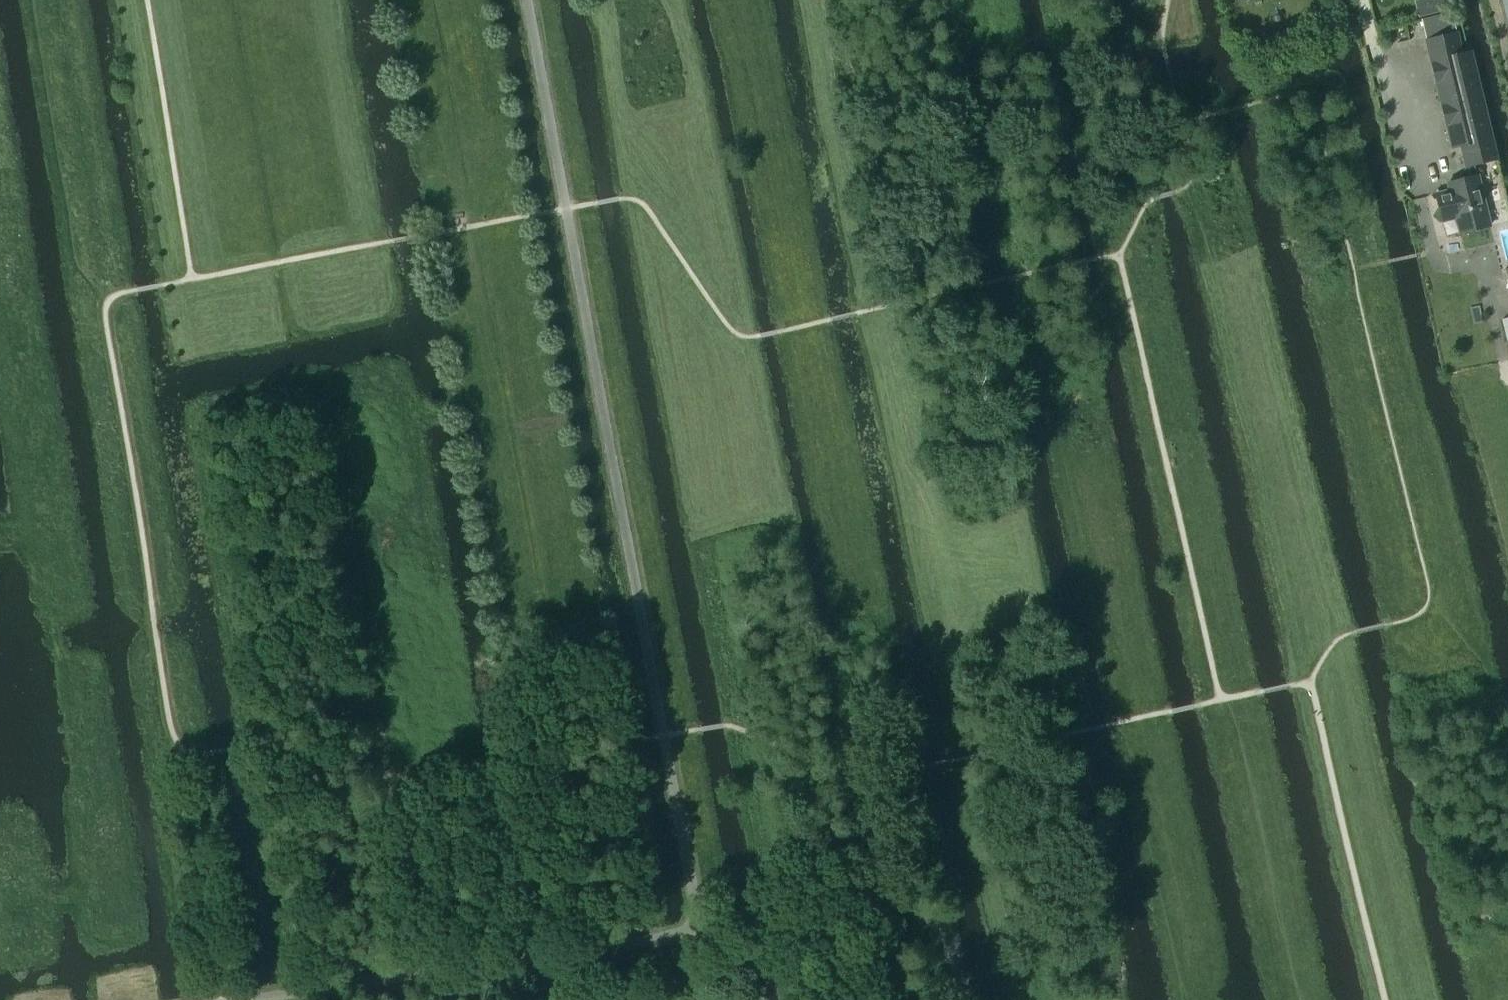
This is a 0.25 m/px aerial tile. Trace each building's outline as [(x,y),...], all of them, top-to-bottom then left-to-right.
[(1491,225),(1479,175),(1478,175),(1475,164),(1498,158),(1472,54),(1471,51),(1462,53),(1457,32),(1427,40),(1428,46),(1453,147),(1462,144),(1467,165),(1468,165),(1471,177),(1448,182),(1450,190),(1437,193),(1442,214),(1444,222),(1455,219),(1458,233),(1468,230),(1491,225)]
